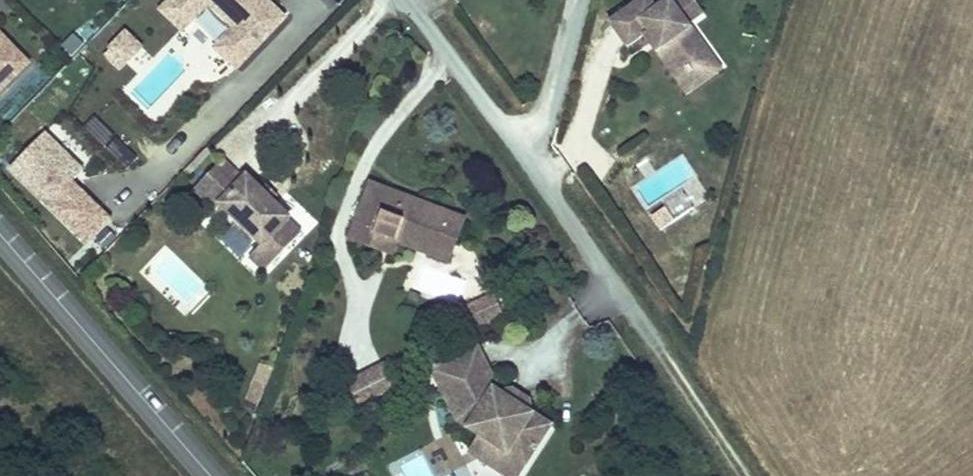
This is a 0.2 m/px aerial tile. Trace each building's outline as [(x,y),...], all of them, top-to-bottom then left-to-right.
[(181,0),(172,0),(162,10),(183,31),(198,16),(181,0)] [(267,0),(181,0),(198,16),(209,4),(235,28),(216,48),(238,69),(286,18),(267,0)] [(682,84),(712,63),(670,4),(656,14),(647,1),(609,28),(628,54),(645,42),(649,48),(654,44),(682,84)] [(3,94),(32,66),(0,33),(0,97),(3,94)] [(134,56),(128,50),(135,42),(126,33),(111,49),(127,63),(134,56)] [(134,56),(142,48),(135,42),(128,50),(134,56)] [(688,103),(723,78),(712,63),(682,84),(654,44),(649,48),(688,103)] [(95,115),(83,127),(126,170),(138,158),(95,115)] [(223,168),(195,196),(216,217),(221,212),(262,252),(257,257),(272,272),(302,241),(288,227),(290,225),(276,211),(272,208),(264,199),(248,183),(244,188),(223,168)] [(111,220),(73,183),(50,206),(88,243),(111,220)] [(454,219),(372,189),(352,245),(386,258),(390,245),(402,250),(406,240),(442,253),(454,219)] [(269,194),(264,199),(272,208),(278,202),(269,194)] [(406,240),(402,250),(452,268),(467,225),(454,219),(442,253),(406,240)] [(386,258),(398,262),(402,250),(390,245),(386,258)] [(257,257),(250,264),(265,279),(272,272),(257,257)] [(496,296),(481,300),(486,317),(501,312),(496,296)] [(501,314),(476,327),(484,342),(485,341),(509,329),(501,314)] [(471,349),(427,372),(454,424),(477,438),(522,466),(541,436),(522,424),(527,415),(490,392),(491,388),(471,349)] [(262,400),(272,366),(259,363),(249,396),(262,400)] [(380,368),(358,380),(370,402),(392,391),(380,368)] [(370,402),(358,380),(340,389),(352,412),(370,402)] [(546,427),(527,415),(522,424),(541,436),(546,427)] [(477,438),(466,454),(500,475),(516,475),(522,466),(477,438)]
